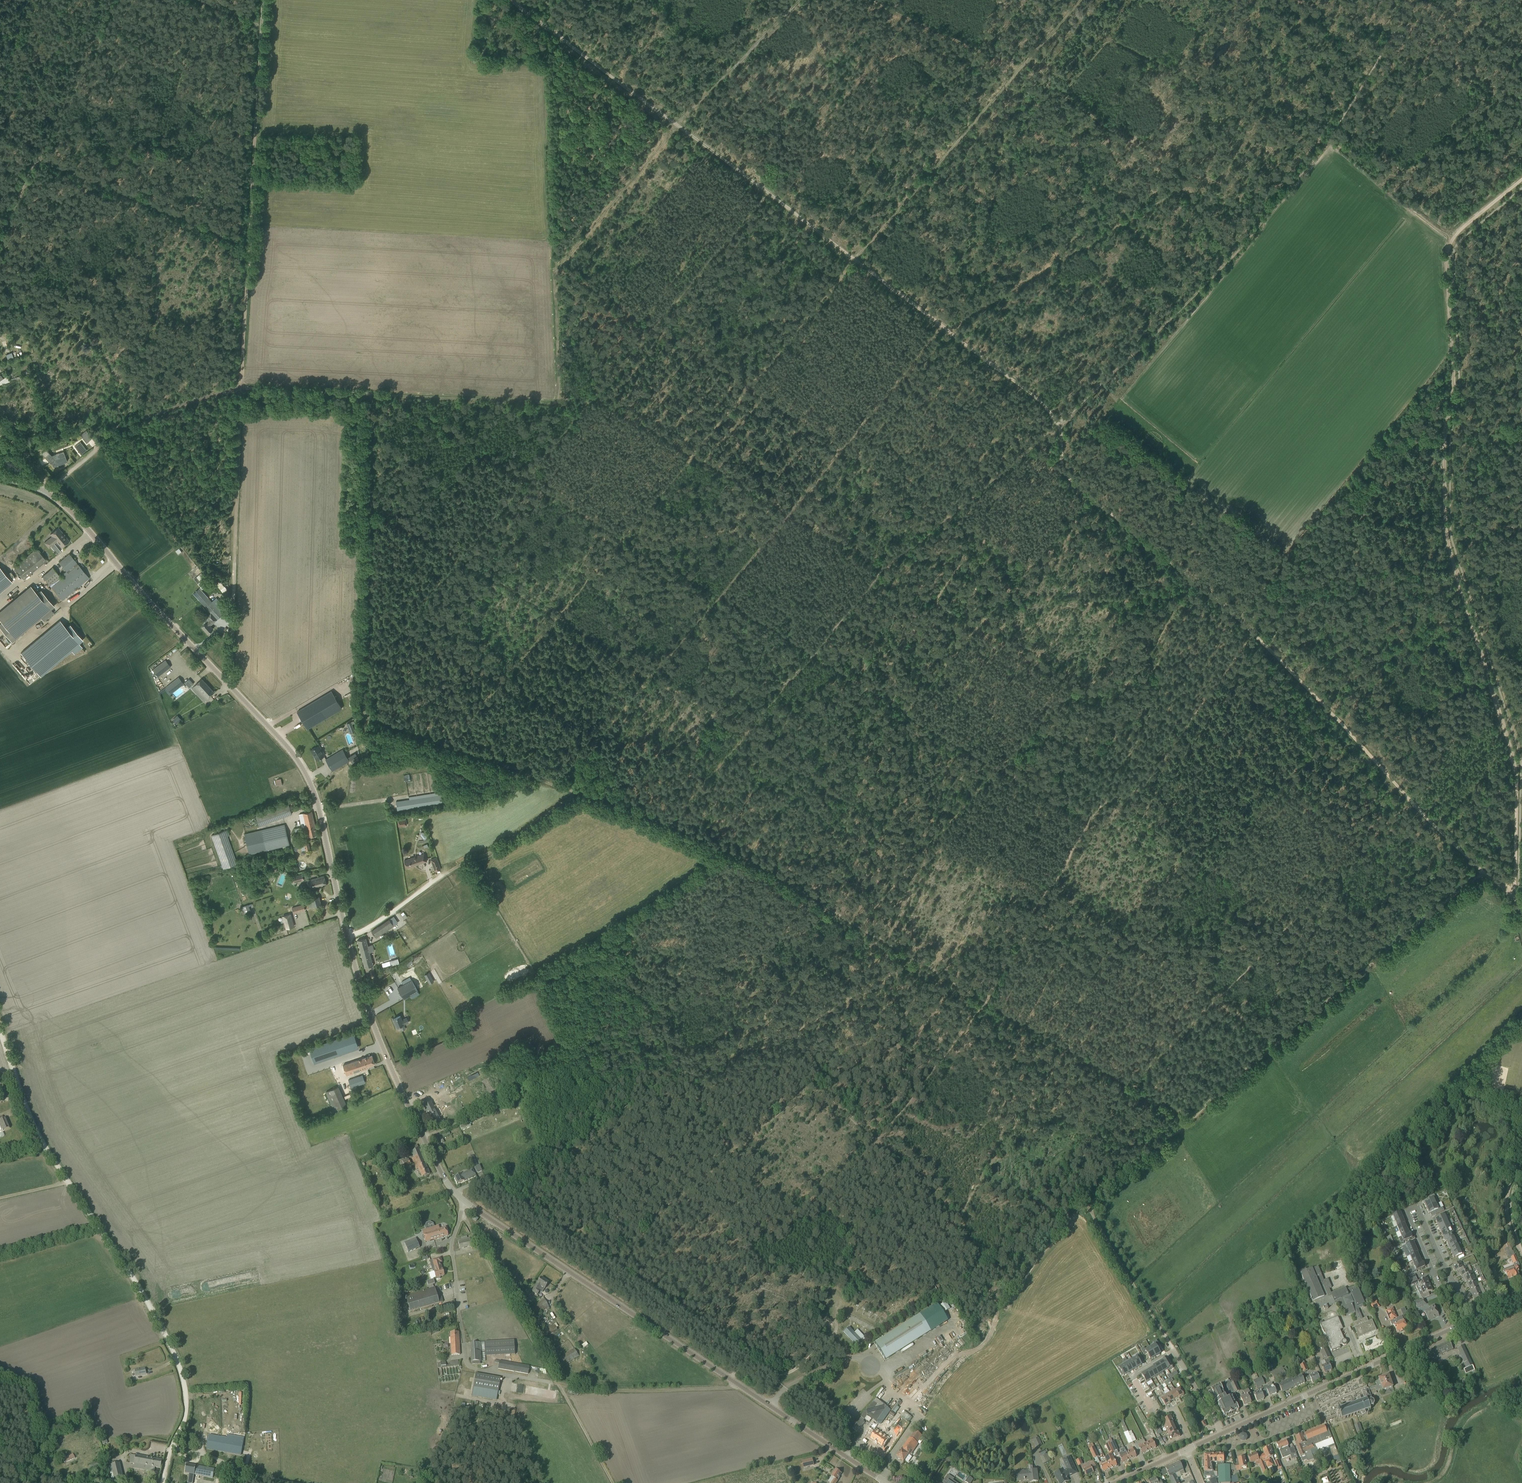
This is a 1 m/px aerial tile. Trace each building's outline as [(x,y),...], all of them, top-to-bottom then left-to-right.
[(87,430),(81,435),(87,443),(93,438),(87,430)] [(74,446),(81,455),(87,450),(80,442),(74,446)] [(48,462),(51,461),(53,466),(67,461),(65,456),(67,455),(54,459),(45,449),(41,453),(49,461),(48,461),(48,462)] [(59,528),(57,528),(50,534),(52,536),(49,538),(50,539),(46,543),(50,547),(56,541),(61,547),(66,543),(67,544),(69,542),(68,541),(69,541),(59,528)] [(24,579),(46,560),(36,548),(14,567),(24,579)] [(77,563),(69,554),(59,562),(68,573),(62,578),(52,567),(42,576),(62,600),(89,578),(78,565),(77,563)] [(12,582),(0,567),(0,592),(12,582)] [(208,576),(202,571),(195,579),(201,584),(208,576)] [(11,641),(54,605),(40,590),(36,593),(30,585),(0,610),(0,621),(1,622),(0,623),(0,628),(11,641)] [(210,625),(222,615),(199,589),(193,594),(211,613),(208,616),(210,619),(201,627),(208,634),(213,629),(210,625)] [(40,676),(83,640),(70,625),(66,628),(60,620),(21,653),(40,676)] [(171,667),(170,666),(166,660),(153,670),(158,677),(171,667)] [(184,684),(179,677),(166,687),(171,694),(184,684)] [(190,687),(195,683),(190,678),(186,682),(190,687)] [(214,692),(207,685),(202,679),(198,682),(194,686),(191,688),(197,694),(200,692),(206,699),(210,695),(214,692)] [(307,729),(342,708),(331,691),(297,712),(307,729)] [(178,714),(173,720),(177,723),(182,718),(178,714)] [(324,756),(318,746),(311,750),(317,760),(324,756)] [(349,761),(347,756),(342,749),(326,759),(332,771),(349,761)] [(409,800),(396,802),(397,810),(442,803),(441,795),(440,792),(409,797),(409,800)] [(311,811),(307,812),(303,813),(299,814),(305,838),(317,835),(311,811)] [(405,816),(397,817),(399,826),(407,825),(406,819),(405,816)] [(289,845),(285,824),(244,834),(249,854),(289,845)] [(237,864),(227,836),(230,835),(228,830),(212,836),(223,869),(237,864)] [(424,853),(409,859),(404,860),(407,868),(427,861),(424,853)] [(441,869),(437,858),(430,860),(435,872),(441,869)] [(304,881),(302,875),(293,877),(294,883),(304,881)] [(324,875),(319,877),(307,880),(309,889),(327,884),(324,875)] [(319,896),(314,898),(307,900),(310,908),(321,905),(319,896)] [(303,904),(292,908),(294,913),(305,910),(303,904)] [(291,914),(283,916),(286,928),(294,926),(291,914)] [(376,938),(394,926),(389,919),(371,931),(376,938)] [(366,938),(357,940),(365,967),(365,968),(373,966),(370,952),(369,949),(373,948),(372,944),(368,946),(366,938)] [(411,979),(397,987),(404,999),(418,991),(411,979)] [(404,1024),(408,1022),(407,1018),(402,1020),(400,1016),(393,1018),(397,1027),(404,1024)] [(351,1033),(309,1048),(315,1063),(357,1048),(351,1033)] [(372,1055),(367,1057),(343,1065),(346,1075),(367,1068),(367,1066),(375,1064),(372,1055)] [(358,1076),(354,1078),(349,1080),(351,1088),(361,1084),(358,1076)] [(340,1090),(328,1096),(334,1110),(346,1105),(347,1105),(340,1090)] [(441,1113),(437,1106),(435,1102),(431,1103),(428,1097),(421,1101),(434,1127),(442,1123),(437,1114),(441,1113)] [(0,1117),(0,1131),(1,1131),(4,1130),(5,1130),(10,1128),(8,1124),(7,1125),(5,1119),(3,1119),(2,1116),(0,1117)] [(442,1146),(437,1136),(433,1138),(437,1148),(442,1146)] [(417,1145),(412,1147),(407,1149),(408,1153),(411,1152),(414,1158),(412,1159),(416,1169),(418,1168),(422,1177),(430,1174),(417,1145)] [(478,1166),(475,1159),(473,1155),(467,1158),(469,1161),(472,1168),(478,1166)] [(408,1159),(402,1161),(405,1169),(411,1166),(408,1159)] [(465,1178),(471,1175),(472,1177),(475,1176),(472,1169),(454,1177),(457,1184),(464,1181),(464,1180),(466,1179),(465,1178)] [(1429,1201),(1424,1203),(1427,1208),(1438,1203),(1434,1195),(1428,1198),(1429,1201)] [(1438,1203),(1427,1208),(1427,1209),(1429,1214),(1430,1213),(1434,1211),(1436,1215),(1444,1211),(1442,1207),(1440,1208),(1438,1203)] [(1393,1216),(1395,1221),(1403,1218),(1400,1212),(1393,1216)] [(1436,1219),(1435,1220),(1438,1225),(1448,1220),(1445,1215),(1444,1212),(1440,1214),(1441,1217),(1439,1218),(1436,1219)] [(1405,1223),(1403,1218),(1395,1221),(1397,1226),(1404,1223),(1405,1223)] [(1438,1225),(1437,1225),(1439,1229),(1440,1229),(1439,1229),(1450,1224),(1450,1225),(1451,1224),(1449,1220),(1448,1220),(1438,1225)] [(1407,1228),(1404,1223),(1397,1226),(1399,1232),(1407,1228)] [(1450,1224),(1439,1229),(1440,1229),(1441,1233),(1452,1229),(1451,1228),(1450,1225),(1450,1224)] [(448,1235),(446,1227),(439,1229),(438,1226),(422,1231),(425,1242),(448,1235)] [(1409,1233),(1407,1228),(1399,1232),(1401,1237),(1409,1233)] [(1452,1229),(1441,1233),(1443,1237),(1452,1233),(1453,1233),(1452,1229)] [(1509,1259),(1511,1258),(1515,1268),(1512,1269),(1511,1267),(1509,1268),(1508,1266),(1503,1267),(1505,1271),(1506,1275),(1508,1280),(1514,1278),(1514,1279),(1519,1277),(1517,1272),(1518,1271),(1517,1267),(1519,1266),(1515,1256),(1513,1251),(1512,1251),(1504,1231),(1503,1232),(1502,1229),(1500,1230),(1501,1233),(1497,1234),(1505,1254),(1507,1254),(1509,1259)] [(1412,1237),(1411,1234),(1410,1233),(1409,1233),(1401,1237),(1403,1241),(1412,1237)] [(1452,1233),(1443,1237),(1444,1238),(1445,1242),(1447,1241),(1455,1238),(1454,1237),(1453,1233),(1452,1233)] [(1480,1242),(1476,1234),(1473,1236),(1472,1234),(1470,1235),(1474,1244),(1480,1242)] [(1455,1238),(1447,1241),(1448,1245),(1457,1241),(1457,1242),(1459,1241),(1456,1237),(1454,1237),(1455,1238)] [(415,1249),(420,1247),(416,1238),(408,1241),(409,1244),(413,1243),(415,1249)] [(470,1238),(458,1241),(460,1248),(471,1246),(470,1238)] [(1457,1241),(1448,1245),(1450,1248),(1450,1249),(1458,1246),(1459,1246),(1458,1242),(1457,1242),(1457,1241)] [(1406,1245),(1408,1250),(1415,1247),(1413,1242),(1406,1245)] [(1418,1252),(1415,1247),(1408,1250),(1410,1255),(1410,1256),(1417,1252),(1417,1253),(1418,1252)] [(1460,1250),(1452,1254),(1454,1258),(1464,1253),(1462,1249),(1460,1250)] [(1420,1258),(1417,1253),(1417,1252),(1410,1256),(1410,1255),(1410,1256),(1412,1261),(1420,1258)] [(440,1277),(444,1275),(442,1269),(440,1263),(442,1262),(440,1258),(432,1260),(430,1261),(433,1272),(434,1272),(435,1274),(434,1274),(434,1277),(435,1276),(436,1278),(437,1279),(438,1279),(440,1279),(440,1278),(440,1277)] [(1422,1263),(1420,1258),(1412,1261),(1414,1266),(1422,1263)] [(1414,1266),(1411,1268),(1413,1272),(1416,1271),(1420,1269),(1425,1267),(1424,1264),(1423,1262),(1422,1263),(1414,1266)] [(1461,1262),(1457,1263),(1452,1265),(1455,1272),(1459,1270),(1463,1268),(1461,1262)] [(1358,1337),(1358,1338),(1376,1330),(1376,1329),(1376,1330),(1372,1320),(1368,1322),(1366,1318),(1363,1319),(1358,1308),(1363,1306),(1362,1304),(1364,1303),(1358,1289),(1356,1290),(1355,1286),(1349,1288),(1350,1289),(1346,1290),(1345,1287),(1331,1293),(1329,1289),(1331,1287),(1328,1278),(1324,1280),(1318,1266),(1307,1271),(1306,1269),(1299,1271),(1312,1302),(1314,1301),(1318,1309),(1323,1307),(1324,1310),(1328,1308),(1327,1307),(1332,1305),(1331,1304),(1337,1302),(1343,1315),(1345,1314),(1346,1316),(1354,1313),(1355,1316),(1354,1317),(1355,1319),(1356,1318),(1357,1322),(1353,1323),(1354,1328),(1358,1337)] [(1470,1273),(1467,1267),(1467,1266),(1463,1268),(1459,1270),(1461,1277),(1464,1276),(1470,1273)] [(1475,1278),(1472,1272),(1470,1273),(1464,1276),(1466,1282),(1475,1278)] [(541,1278),(538,1282),(532,1291),(537,1295),(540,1290),(539,1290),(541,1286),(545,1289),(546,1287),(549,1283),(541,1278)] [(1427,1278),(1422,1280),(1418,1282),(1417,1279),(1411,1282),(1412,1285),(1415,1284),(1417,1287),(1420,1285),(1421,1289),(1430,1285),(1427,1278)] [(1478,1284),(1475,1278),(1466,1282),(1469,1288),(1478,1284)] [(1480,1291),(1478,1284),(1469,1288),(1472,1294),(1480,1291)] [(1432,1291),(1430,1285),(1421,1289),(1422,1292),(1420,1293),(1422,1298),(1430,1295),(1428,1292),(1432,1291)] [(435,1288),(430,1289),(406,1296),(410,1311),(443,1302),(441,1297),(437,1298),(435,1288)] [(1483,1297),(1481,1292),(1480,1291),(1472,1294),(1474,1301),(1483,1297)] [(1374,1296),(1367,1299),(1372,1310),(1380,1307),(1377,1301),(1374,1296)] [(543,1297),(539,1300),(540,1302),(529,1309),(533,1316),(544,1309),(549,1307),(543,1297)] [(1424,1299),(1415,1303),(1417,1308),(1426,1304),(1424,1299)] [(885,1360),(931,1331),(948,1321),(937,1303),(874,1343),(885,1360)] [(1434,1305),(1429,1307),(1430,1309),(1425,1311),(1429,1321),(1439,1316),(1434,1305)] [(1392,1308),(1386,1311),(1386,1312),(1390,1321),(1392,1326),(1394,1325),(1395,1329),(1397,1333),(1407,1329),(1405,1325),(1404,1321),(1403,1321),(1402,1316),(1397,1318),(1392,1308)] [(1320,1324),(1324,1333),(1325,1333),(1326,1336),(1325,1336),(1332,1351),(1341,1348),(1340,1345),(1342,1344),(1342,1345),(1344,1345),(1345,1345),(1346,1345),(1347,1344),(1347,1343),(1347,1342),(1347,1340),(1346,1340),(1345,1339),(1344,1339),(1340,1330),(1339,1327),(1342,1326),(1338,1317),(1320,1324)] [(554,1325),(542,1332),(545,1338),(557,1331),(554,1325)] [(862,1341),(854,1333),(849,1327),(843,1332),(857,1347),(862,1341)] [(460,1355),(459,1332),(450,1332),(451,1355),(460,1355)] [(1155,1345),(1150,1348),(1155,1356),(1156,1356),(1157,1357),(1160,1355),(1159,1354),(1160,1354),(1160,1353),(1157,1347),(1160,1346),(1156,1340),(1153,1342),(1155,1345)] [(1453,1349),(1451,1346),(1449,1341),(1424,1354),(1428,1360),(1433,1358),(1433,1359),(1453,1349)] [(480,1342),(470,1343),(471,1356),(472,1362),(481,1361),(480,1342)] [(1470,1361),(1465,1350),(1463,1346),(1457,1348),(1464,1363),(1470,1361)] [(1144,1348),(1141,1349),(1144,1355),(1147,1353),(1150,1359),(1151,1359),(1155,1356),(1150,1348),(1146,1351),(1144,1348)] [(561,1367),(579,1356),(574,1349),(557,1359),(561,1367)] [(1136,1357),(1132,1359),(1137,1368),(1141,1365),(1142,1365),(1141,1364),(1139,1361),(1142,1359),(1139,1354),(1136,1356),(1136,1357)] [(1326,1365),(1322,1367),(1322,1369),(1324,1373),(1332,1370),(1330,1367),(1332,1367),(1328,1359),(1331,1357),(1330,1354),(1323,1357),(1325,1362),(1324,1362),(1326,1365)] [(1131,1358),(1127,1361),(1133,1370),(1137,1368),(1132,1359),(1131,1358)] [(1167,1358),(1162,1361),(1167,1370),(1173,1367),(1172,1367),(1171,1364),(1172,1363),(1170,1361),(1169,1361),(1167,1358),(1168,1358),(1167,1358)] [(1308,1370),(1305,1363),(1303,1360),(1298,1362),(1300,1366),(1303,1372),(1308,1370)] [(528,1374),(529,1366),(500,1361),(498,1369),(528,1374)] [(1127,1361),(1123,1363),(1129,1373),(1133,1370),(1127,1361)] [(1162,1361),(1158,1364),(1163,1372),(1167,1370),(1162,1361)] [(1116,1367),(1122,1376),(1123,1375),(1124,1376),(1129,1373),(1123,1363),(1116,1367)] [(1154,1366),(1153,1366),(1154,1367),(1159,1375),(1161,1373),(1163,1372),(1158,1364),(1154,1366)] [(1154,1367),(1150,1370),(1155,1377),(1159,1375),(1154,1367)] [(1286,1375),(1285,1372),(1283,1369),(1282,1367),(1270,1372),(1274,1380),(1286,1375)] [(1150,1370),(1146,1372),(1151,1380),(1155,1377),(1150,1370)] [(1142,1374),(1142,1375),(1146,1382),(1147,1382),(1151,1380),(1146,1372),(1142,1375),(1142,1374)] [(1320,1380),(1318,1375),(1317,1373),(1306,1378),(1307,1382),(1311,1380),(1312,1383),(1320,1380)] [(476,1374),(473,1390),(498,1394),(501,1378),(476,1374)] [(1305,1383),(1303,1378),(1302,1375),(1293,1379),(1292,1377),(1279,1384),(1282,1393),(1305,1383)] [(1390,1377),(1389,1376),(1389,1375),(1379,1379),(1379,1381),(1375,1382),(1377,1386),(1374,1387),(1375,1389),(1376,1391),(1382,1389),(1382,1391),(1393,1387),(1392,1386),(1393,1385),(1392,1384),(1391,1383),(1390,1379),(1390,1378),(1390,1377)] [(1262,1386),(1258,1378),(1253,1380),(1257,1388),(1262,1386)] [(1235,1382),(1234,1380),(1230,1381),(1231,1382),(1230,1382),(1234,1392),(1235,1392),(1235,1393),(1239,1391),(1235,1382)] [(1234,1392),(1230,1382),(1229,1381),(1225,1382),(1230,1394),(1234,1392)] [(1276,1393),(1274,1388),(1273,1386),(1272,1383),(1267,1385),(1267,1386),(1262,1388),(1266,1395),(1268,1393),(1269,1396),(1276,1393)] [(1220,1385),(1213,1389),(1211,1390),(1214,1395),(1216,1400),(1217,1400),(1218,1403),(1218,1404),(1221,1411),(1224,1417),(1224,1416),(1228,1414),(1229,1415),(1234,1412),(1238,1410),(1239,1410),(1236,1404),(1232,1397),(1232,1396),(1227,1399),(1225,1396),(1225,1395),(1223,1391),(1220,1385)] [(1172,1391),(1170,1392),(1174,1399),(1179,1397),(1175,1391),(1175,1390),(1175,1389),(1174,1389),(1173,1387),(1172,1388),(1171,1389),(1172,1391)] [(1371,1399),(1370,1395),(1369,1391),(1375,1389),(1374,1387),(1361,1391),(1363,1396),(1356,1399),(1357,1401),(1354,1402),(1354,1403),(1353,1403),(1354,1403),(1338,1409),(1337,1410),(1337,1411),(1337,1412),(1338,1413),(1336,1413),(1337,1417),(1338,1416),(1338,1417),(1339,1418),(1340,1417),(1341,1420),(1342,1419),(1345,1418),(1348,1417),(1349,1417),(1348,1417),(1351,1416),(1352,1416),(1351,1416),(1354,1415),(1355,1415),(1355,1414),(1357,1414),(1358,1414),(1358,1415),(1359,1414),(1359,1415),(1361,1415),(1362,1416),(1367,1414),(1367,1415),(1368,1414),(1369,1413),(1368,1410),(1370,1409),(1369,1407),(1372,1406),(1373,1407),(1373,1406),(1374,1404),(1375,1404),(1375,1403),(1374,1403),(1373,1401),(1374,1401),(1373,1400),(1373,1401),(1371,1400),(1371,1399)] [(1175,1390),(1175,1391),(1179,1397),(1179,1398),(1184,1395),(1182,1391),(1180,1388),(1175,1390)] [(1263,1396),(1266,1395),(1262,1388),(1258,1390),(1259,1392),(1254,1395),(1257,1402),(1264,1399),(1263,1396)] [(1251,1396),(1249,1391),(1248,1390),(1244,1392),(1246,1396),(1241,1399),(1244,1406),(1251,1403),(1248,1397),(1251,1396)] [(1174,1399),(1170,1392),(1165,1395),(1166,1396),(1170,1402),(1174,1399)] [(1166,1396),(1161,1399),(1165,1406),(1170,1403),(1170,1402),(1166,1396)] [(887,1407),(876,1398),(860,1416),(864,1419),(867,1415),(874,1420),(869,1428),(873,1431),(875,1432),(870,1438),(876,1443),(877,1441),(883,1446),(887,1439),(874,1430),(877,1425),(879,1427),(880,1424),(881,1425),(891,1410),(886,1407),(887,1407)] [(891,1410),(896,1413),(900,1407),(895,1404),(891,1410)] [(854,1421),(846,1415),(842,1421),(846,1425),(847,1424),(850,1427),(854,1421)] [(1163,1420),(1165,1425),(1166,1425),(1172,1422),(1173,1422),(1171,1416),(1163,1420)] [(860,1419),(852,1428),(857,1432),(865,1423),(860,1419)] [(1174,1427),(1172,1422),(1166,1425),(1165,1425),(1164,1425),(1167,1430),(1174,1427)] [(1144,1425),(1149,1434),(1153,1433),(1148,1423),(1144,1425)] [(1362,1432),(1359,1423),(1354,1425),(1357,1433),(1362,1432)] [(1339,1455),(1330,1432),(1328,1428),(1326,1428),(1324,1426),(1305,1433),(1304,1431),(1301,1432),(1302,1435),(1295,1437),(1297,1442),(1295,1442),(1303,1461),(1307,1460),(1307,1461),(1312,1459),(1310,1453),(1309,1454),(1308,1451),(1314,1448),(1313,1446),(1315,1445),(1318,1451),(1329,1446),(1333,1457),(1339,1455)] [(1177,1432),(1174,1427),(1167,1430),(1169,1436),(1170,1435),(1177,1432)] [(917,1443),(920,1439),(922,1436),(915,1431),(913,1434),(897,1457),(903,1462),(908,1455),(910,1456),(919,1443),(917,1443)] [(1133,1442),(1130,1435),(1128,1431),(1124,1433),(1129,1443),(1133,1442)] [(1178,1431),(1177,1432),(1170,1435),(1169,1436),(1168,1436),(1170,1441),(1180,1436),(1178,1431)] [(240,1455),(243,1438),(229,1435),(228,1439),(209,1435),(207,1449),(240,1455)] [(1033,1440),(1036,1448),(1043,1445),(1039,1437),(1033,1440)] [(1156,1447),(1152,1439),(1150,1440),(1150,1441),(1146,1443),(1149,1451),(1156,1447)] [(1114,1441),(1113,1442),(1110,1443),(1114,1452),(1117,1450),(1118,1450),(1114,1441)] [(1277,1444),(1279,1449),(1279,1450),(1283,1458),(1296,1453),(1294,1447),(1289,1449),(1286,1441),(1277,1444)] [(1087,1446),(1094,1459),(1099,1457),(1092,1443),(1087,1446)] [(1149,1451),(1146,1443),(1141,1445),(1141,1444),(1138,1445),(1142,1454),(1149,1451)] [(1271,1453),(1273,1452),(1271,1447),(1263,1450),(1264,1454),(1261,1455),(1264,1462),(1266,1466),(1267,1466),(1270,1465),(1270,1463),(1269,1460),(1270,1460),(1269,1460),(1270,1460),(1269,1458),(1273,1457),(1271,1453)] [(1130,1460),(1126,1452),(1124,1448),(1120,1450),(1121,1453),(1118,1454),(1122,1463),(1130,1460)] [(1137,1456),(1134,1452),(1133,1448),(1130,1449),(1130,1450),(1126,1452),(1130,1460),(1137,1456)] [(1040,1457),(1044,1464),(1051,1460),(1048,1453),(1046,1454),(1045,1454),(1046,1453),(1045,1452),(1044,1450),(1039,1452),(1041,1457),(1040,1457)] [(1264,1462),(1261,1455),(1258,1456),(1256,1453),(1248,1456),(1251,1464),(1255,1462),(1256,1465),(1260,1464),(1262,1470),(1263,1469),(1264,1473),(1268,1471),(1266,1466),(1264,1462)] [(65,1463),(75,1458),(73,1454),(63,1459),(65,1463)] [(1210,1454),(1204,1455),(1204,1460),(1203,1460),(1203,1467),(1204,1467),(1205,1472),(1210,1472),(1210,1479),(1209,1479),(1210,1482),(1217,1482),(1215,1477),(1213,1472),(1211,1463),(1210,1463),(1210,1454)] [(1217,1454),(1217,1463),(1217,1466),(1218,1466),(1218,1482),(1230,1482),(1230,1471),(1236,1470),(1235,1466),(1224,1466),(1224,1454),(1217,1454)] [(161,1468),(162,1460),(131,1455),(130,1463),(135,1464),(134,1468),(145,1470),(150,1471),(151,1466),(161,1468)] [(1112,1455),(1105,1458),(1105,1459),(1106,1461),(1110,1469),(1117,1466),(1115,1461),(1114,1458),(1113,1457),(1112,1455)] [(1054,1474),(1057,1480),(1058,1480),(1059,1482),(1066,1482),(1068,1481),(1067,1477),(1068,1477),(1068,1476),(1069,1475),(1070,1476),(1077,1473),(1075,1468),(1072,1463),(1070,1457),(1063,1460),(1065,1463),(1067,1469),(1064,1471),(1063,1470),(1054,1474)] [(1238,1459),(1238,1460),(1239,1465),(1235,1466),(1236,1470),(1236,1471),(1240,1470),(1239,1468),(1247,1467),(1245,1457),(1238,1459)] [(814,1465),(812,1459),(802,1461),(804,1468),(814,1465)] [(1085,1465),(1082,1467),(1083,1470),(1084,1472),(1086,1476),(1091,1474),(1092,1475),(1093,1474),(1093,1473),(1094,1473),(1093,1472),(1097,1470),(1095,1465),(1093,1461),(1085,1465)] [(1110,1469),(1106,1461),(1102,1463),(1101,1462),(1099,1463),(1103,1472),(1110,1469)] [(89,1465),(90,1470),(101,1466),(100,1462),(89,1465)] [(1166,1468),(1166,1469),(1168,1474),(1170,1478),(1169,1478),(1171,1482),(1179,1482),(1177,1478),(1181,1476),(1181,1475),(1185,1473),(1183,1470),(1180,1462),(1166,1468)] [(119,1463),(111,1465),(115,1482),(124,1480),(119,1463)] [(215,1469),(187,1464),(185,1473),(189,1474),(188,1480),(193,1481),(194,1475),(213,1478),(215,1469)] [(1168,1474),(1166,1469),(1158,1472),(1161,1477),(1168,1474)] [(831,1476),(835,1479),(832,1482),(836,1482),(840,1478),(839,1477),(841,1473),(836,1470),(831,1476)] [(1017,1472),(1013,1472),(1014,1477),(1014,1479),(1016,1479),(1017,1481),(1025,1480),(1025,1479),(1029,1478),(1029,1482),(1038,1481),(1037,1476),(1037,1470),(1025,1471),(1021,1471),(1021,1472),(1018,1472),(1017,1472)]
